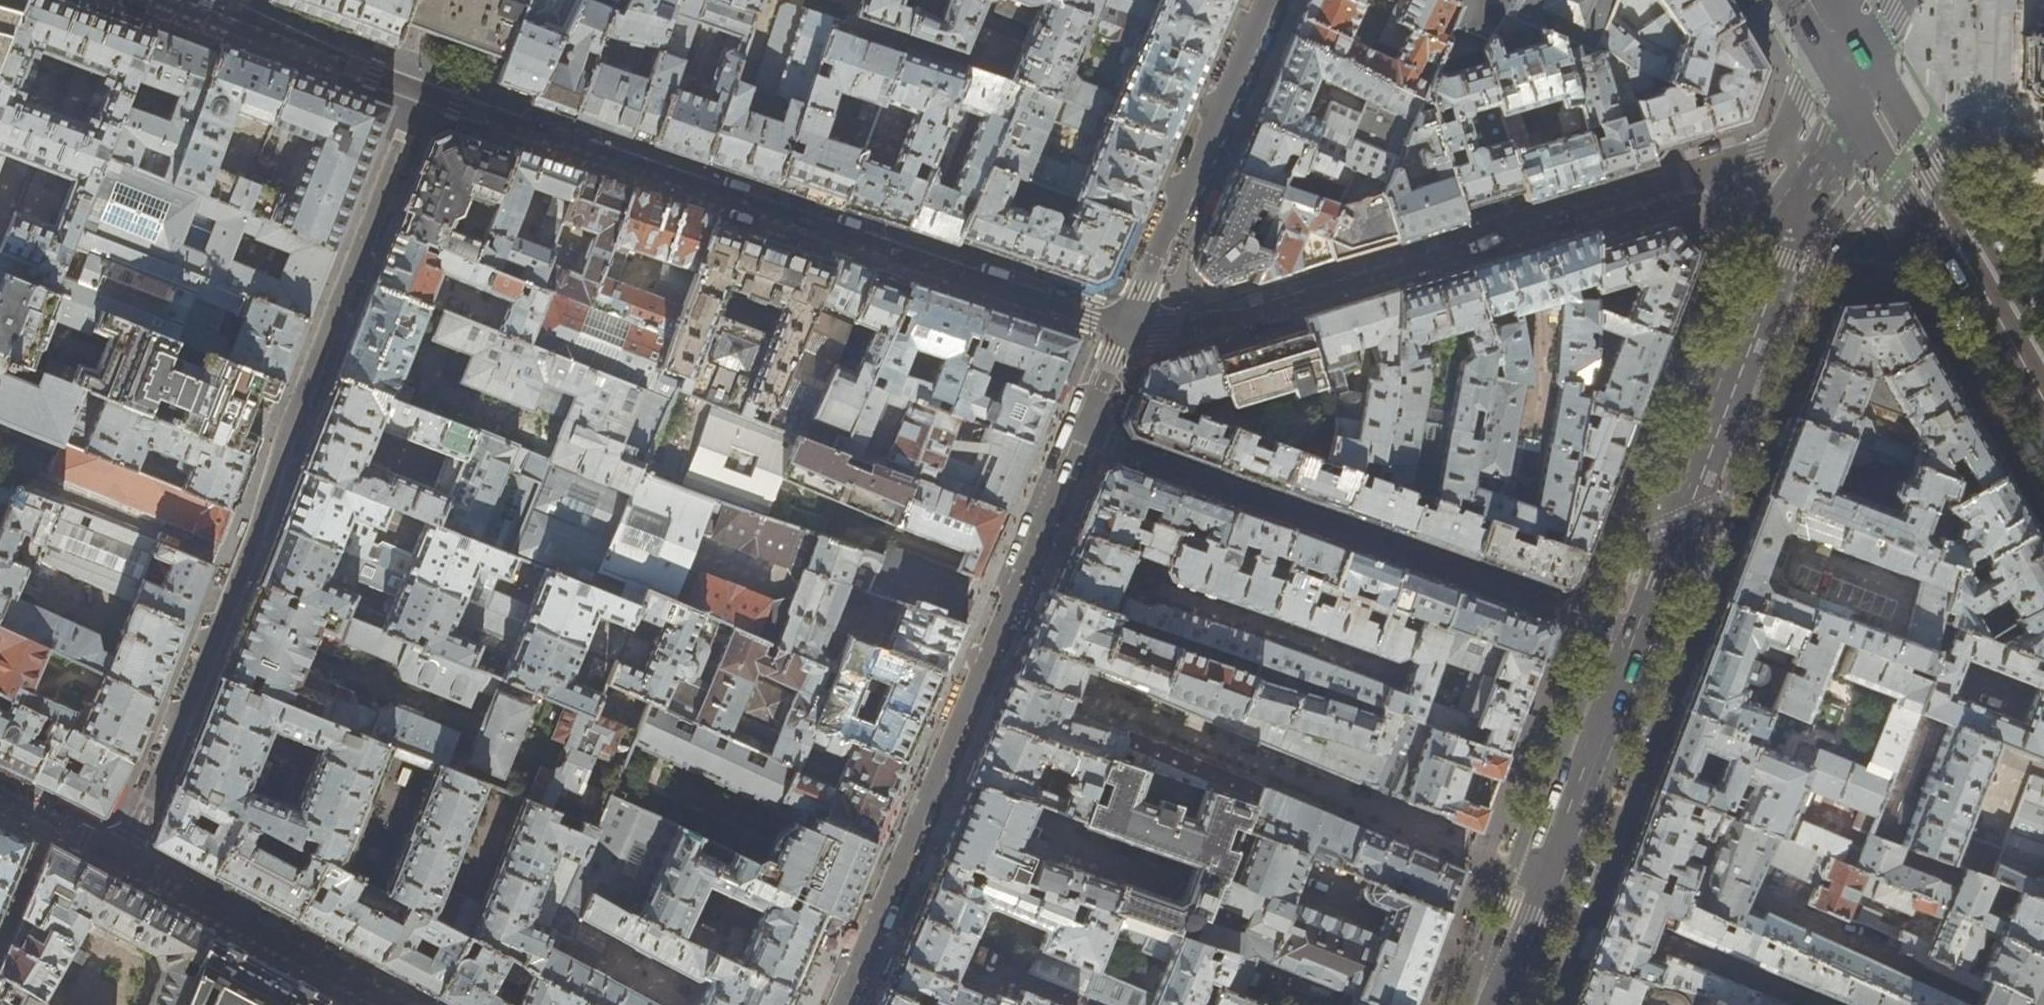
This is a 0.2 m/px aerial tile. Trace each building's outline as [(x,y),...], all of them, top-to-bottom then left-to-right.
[(0,70),(0,167),(5,155),(33,166),(53,112),(25,101),(43,52),(72,64),(94,6),(76,0),(27,0),(0,70)] [(27,0),(0,0),(0,70),(27,0)] [(333,24),(341,0),(270,0),(269,1),(286,7),(333,24)] [(413,0),(358,0),(348,29),(396,47),(404,23),(413,0)] [(404,23),(418,28),(432,33),(452,40),(485,52),(506,60),(518,27),(528,0),(413,0),(404,23)] [(518,27),(506,60),(498,82),(516,88),(534,94),(551,61),(559,45),(562,40),(566,31),(582,0),(528,0),(518,27)] [(592,0),(582,0),(566,31),(562,40),(573,43),(571,51),(567,52),(565,54),(566,57),(568,59),(565,66),(551,61),(534,94),(532,98),(530,102),(531,102),(541,105),(552,109),(562,112),(573,116),(612,10),(592,0)] [(615,0),(612,10),(573,116),(590,122),(613,129),(618,131),(629,135),(649,78),(633,73),(644,44),(660,48),(677,0),(615,0)] [(660,48),(649,78),(629,135),(644,140),(659,145),(668,148),(678,151),(687,154),(706,161),(733,80),(755,13),(728,3),(729,1),(727,0),(677,0),(660,48)] [(729,1),(728,3),(755,13),(756,13),(760,0),(729,0),(729,1)] [(831,19),(902,43),(906,33),(916,2),(910,0),(860,0),(855,15),(845,17),(813,5),(811,11),(831,19)] [(972,54),(967,65),(1022,84),(1101,113),(1109,116),(1171,139),(1188,99),(1205,57),(1145,35),(1150,23),(1119,13),(1108,39),(1123,45),(1124,51),(1119,61),(1130,66),(1116,99),(1106,96),(1107,92),(1080,82),(1070,69),(1081,43),(1099,35),(1084,30),(1091,16),(1056,3),(1055,0),(998,0),(994,11),(1029,25),(1021,45),(976,26),(986,0),(916,0),(916,2),(906,33),(965,53),(965,52),(972,54)] [(1150,23),(1145,35),(1205,57),(1222,18),(1230,0),(1158,0),(1153,11),(1146,8),(1147,7),(1129,0),(1057,0),(1056,3),(1091,16),(1084,30),(1099,35),(1108,39),(1119,13),(1150,23)] [(1307,1),(1303,10),(1292,36),(1422,100),(1424,96),(1426,90),(1438,62),(1461,7),(1447,0),(1399,0),(1379,42),(1399,51),(1393,62),(1347,41),(1362,4),(1361,3),(1362,0),(1307,0),(1307,1)] [(1461,7),(1438,62),(1480,50),(1502,15),(1557,38),(1593,53),(1597,43),(1610,11),(1614,0),(1447,0),(1461,7)] [(1664,11),(1633,32),(1610,11),(1597,43),(1629,67),(1648,74),(1666,81),(1683,88),(1695,93),(1697,84),(1704,58),(1710,34),(1738,18),(1727,0),(1656,0),(1664,11)] [(2042,4),(2041,4),(2040,8),(2041,8),(2039,22),(2038,22),(2037,26),(2038,26),(2037,30),(2035,30),(2030,35),(2030,38),(2025,38),(2025,47),(2034,54),(2033,75),(2024,82),(2024,90),(2029,90),(2029,93),(2034,98),(2037,98),(2037,102),(2036,103),(2037,105),(2038,106),(2042,140),(2043,143),(2043,0),(2042,4)] [(776,184),(813,72),(818,58),(828,27),(831,19),(811,11),(787,2),(780,4),(752,87),(733,80),(706,161),(716,164),(731,169),(766,181),(776,184)] [(94,6),(72,64),(102,75),(84,124),(53,112),(33,166),(72,180),(55,228),(15,212),(0,251),(0,272),(54,293),(78,229),(105,158),(125,106),(136,79),(155,28),(126,18),(94,6)] [(1563,190),(1601,179),(1557,38),(1502,15),(1480,50),(1523,189),(1527,200),(1563,190)] [(1764,63),(1752,43),(1738,18),(1710,34),(1704,58),(1728,64),(1726,72),(1721,71),(1718,72),(1714,75),(1712,78),(1711,83),(1711,85),(1713,89),(1715,92),(1709,94),(1707,87),(1697,84),(1695,93),(1698,104),(1708,133),(1729,127),(1747,122),(1767,69),(1764,63)] [(828,27),(818,58),(829,62),(824,76),(813,72),(776,184),(787,188),(798,192),(809,195),(819,199),(830,202),(841,206),(899,53),(828,27)] [(187,41),(155,28),(136,79),(180,95),(170,122),(125,106),(105,158),(172,184),(222,44),(221,44),(203,48),(187,41)] [(1292,36),(1278,69),(1255,121),(1303,143),(1301,146),(1354,170),(1387,184),(1417,112),(1422,100),(1292,36)] [(1629,67),(1597,43),(1593,53),(1557,38),(1601,179),(1608,176),(1655,162),(1651,150),(1625,72),(1629,69),(1629,67)] [(259,58),(222,44),(172,184),(239,211),(250,182),(215,169),(236,111),(272,124),(293,70),(259,58)] [(1523,189),(1480,50),(1438,62),(1426,90),(1428,96),(1432,107),(1461,207),(1467,205),(1523,189)] [(964,75),(899,53),(841,206),(860,212),(878,219),(883,220),(897,225),(906,228),(964,75)] [(1005,107),(1012,110),(1022,84),(967,65),(964,75),(906,228),(918,232),(931,236),(943,240),(956,245),(958,238),(989,165),(1008,121),(997,117),(999,111),(1003,112),(1005,107)] [(1653,94),(1648,74),(1629,67),(1629,69),(1625,72),(1651,150),(1655,162),(1656,162),(1670,145),(1676,143),(1708,133),(1698,104),(1689,107),(1683,88),(1666,81),(1665,86),(1662,86),(1659,87),(1655,90),(1654,94),(1653,94)] [(338,87),(293,70),(272,124),(314,139),(291,199),(250,182),(239,211),(336,248),(363,179),(392,106),(338,87)] [(1012,110),(1008,121),(989,165),(1016,176),(1075,198),(1132,219),(1137,220),(1154,179),(1171,139),(1109,116),(1088,167),(1073,160),(1070,168),(1035,153),(1049,119),(1093,135),(1101,113),(1022,84),(1012,110)] [(1432,107),(1417,112),(1387,184),(1383,193),(1396,240),(1439,228),(1465,220),(1463,213),(1461,207),(1432,107)] [(1285,177),(1301,146),(1303,143),(1255,121),(1253,126),(1234,172),(1280,188),(1285,177)] [(446,132),(439,136),(431,139),(421,166),(402,215),(396,230),(475,260),(481,242),(486,229),(513,156),(478,143),(446,132)] [(1343,196),(1354,170),(1301,146),(1285,177),(1290,177),(1299,182),(1295,191),(1280,188),(1268,213),(1265,212),(1264,212),(1257,230),(1255,235),(1251,245),(1251,246),(1267,252),(1260,268),(1253,282),(1263,279),(1287,272),(1304,267),(1333,259),(1326,235),(1343,196)] [(566,166),(549,160),(533,155),(516,149),(513,156),(486,229),(494,232),(489,245),(481,242),(475,260),(672,337),(682,311),(690,289),(714,224),(717,216),(696,209),(676,202),(665,199),(634,189),(621,184),(608,180),(595,176),(582,171),(566,166)] [(320,288),(336,248),(239,211),(172,184),(105,158),(78,229),(308,318),(320,288)] [(1005,204),(1016,176),(989,165),(958,238),(973,243),(996,250),(1026,260),(1048,268),(1052,269),(1093,283),(1100,280),(1106,277),(1113,263),(1132,219),(1075,198),(1065,225),(1054,221),(1056,217),(1053,213),(1031,205),(1027,207),(1025,211),(1005,204)] [(1268,213),(1280,188),(1234,172),(1196,261),(1194,264),(1211,282),(1237,275),(1260,268),(1267,252),(1251,246),(1251,245),(1246,240),(1241,238),(1242,235),(1244,236),(1245,232),(1244,231),(1254,208),(1264,212),(1265,212),(1268,213)] [(1326,235),(1333,259),(1386,243),(1396,240),(1383,193),(1387,184),(1343,196),(1326,235)] [(1598,230),(1597,230),(1596,244),(1596,291),(1631,282),(1633,285),(1637,288),(1630,306),(1622,304),(1621,308),(1612,305),(1609,314),(1665,336),(1683,291),(1698,252),(1671,221),(1613,239),(1598,230)] [(701,293),(692,316),(682,311),(672,337),(656,380),(674,388),(764,424),(813,311),(817,300),(833,264),(806,255),(793,250),(780,246),(754,237),(741,233),(714,224),(690,289),(701,293)] [(308,318),(78,229),(54,293),(283,382),(293,355),(308,318)] [(672,337),(475,260),(396,230),(385,257),(377,277),(375,284),(429,305),(442,271),(511,299),(506,311),(498,332),(669,399),(674,388),(656,380),(672,337)] [(1499,380),(1488,375),(1463,509),(1488,518),(1513,527),(1531,534),(1558,543),(1570,482),(1575,453),(1585,403),(1588,388),(1592,368),(1594,357),(1596,346),(1596,333),(1596,309),(1596,291),(1596,244),(1597,230),(1526,251),(1469,268),(1493,350),(1490,364),(1497,365),(1499,380)] [(836,257),(833,264),(817,300),(853,317),(874,270),(855,263),(845,260),(836,257)] [(1469,268),(1426,282),(1398,290),(1393,394),(1377,478),(1423,495),(1463,509),(1488,375),(1490,364),(1493,350),(1469,268)] [(888,274),(874,270),(853,317),(852,320),(873,328),(855,372),(833,364),(802,440),(839,453),(867,385),(911,282),(902,279),(888,274)] [(54,293),(0,272),(0,356),(31,368),(51,319),(90,334),(91,332),(106,338),(93,372),(76,366),(69,383),(86,389),(138,410),(155,417),(254,456),(262,436),(259,435),(248,424),(251,414),(257,401),(273,401),(275,402),(283,382),(54,293)] [(1719,280),(1717,279),(1717,280),(1713,282),(1711,287),(1713,291),(1712,293),(1714,294),(1715,292),(1719,291),(1721,286),(1719,282),(1719,280)] [(987,308),(968,301),(949,295),(930,288),(911,282),(867,385),(945,412),(962,368),(987,308)] [(398,383),(429,305),(375,284),(355,334),(337,377),(404,403),(410,388),(398,383)] [(1309,331),(1334,411),(1334,432),(1328,460),(1336,464),(1358,471),(1377,478),(1393,394),(1398,290),(1354,303),(1306,318),(1309,331)] [(1903,299),(1888,300),(1871,301),(1838,304),(1820,352),(1817,359),(1878,379),(1931,349),(1903,299)] [(1010,315),(987,308),(962,368),(981,375),(987,358),(1013,367),(1012,371),(1017,372),(1012,386),(1052,401),(1065,372),(1079,339),(1033,323),(1010,315)] [(1609,314),(1596,309),(1596,333),(1618,342),(1599,392),(1588,388),(1585,403),(1633,421),(1650,378),(1665,336),(1609,314)] [(647,453),(669,399),(498,332),(442,310),(431,338),(456,349),(456,347),(469,354),(460,378),(459,378),(457,382),(461,383),(462,382),(527,408),(527,409),(530,410),(532,406),(530,405),(540,381),(572,394),(563,419),(562,419),(555,436),(556,437),(548,457),(475,428),(474,430),(436,525),(517,557),(546,569),(592,587),(640,470),(643,462),(632,457),(636,449),(647,453)] [(849,327),(813,311),(764,424),(802,440),(833,364),(849,327)] [(1232,354),(1216,359),(1235,427),(1258,435),(1274,442),(1295,449),(1316,456),(1328,460),(1334,432),(1334,411),(1309,331),(1297,335),(1232,354)] [(1150,365),(1144,378),(1138,392),(1186,410),(1197,414),(1233,426),(1235,427),(1216,359),(1213,346),(1180,356),(1150,365)] [(1817,359),(1808,383),(1795,418),(1897,458),(1912,464),(1955,481),(1948,505),(2003,473),(1956,392),(1931,349),(1878,379),(1817,359)] [(65,443),(86,389),(69,383),(31,368),(0,356),(0,419),(38,433),(65,443)] [(1600,358),(1594,357),(1592,368),(1598,369),(1600,358)] [(986,377),(981,375),(962,368),(945,412),(1033,444),(1043,421),(1052,401),(1012,386),(1001,382),(994,399),(974,392),(979,379),(984,381),(986,377)] [(1683,379),(1684,376),(1684,375),(1682,372),(1679,372),(1676,374),(1675,377),(1677,379),(1680,380),(1683,379)] [(404,403),(337,377),(320,420),(301,470),(393,507),(427,521),(436,525),(474,430),(404,403)] [(1033,444),(945,412),(867,385),(839,453),(859,460),(867,463),(1003,512),(1019,476),(1033,444)] [(764,424),(674,388),(669,399),(647,453),(643,462),(640,470),(683,489),(765,517),(779,478),(875,517),(962,551),(955,570),(972,576),(974,577),(991,540),(1003,512),(867,463),(864,470),(856,467),(859,460),(839,453),(802,440),(764,424)] [(135,419),(138,410),(86,389),(65,443),(135,470),(144,446),(179,459),(176,467),(179,471),(187,475),(182,489),(233,509),(243,484),(254,456),(155,417),(152,426),(135,419)] [(1182,420),(1186,410),(1138,392),(1133,404),(1125,422),(1131,434),(1172,449),(1216,464),(1233,426),(1197,414),(1193,424),(1182,420)] [(1610,482),(1633,421),(1585,403),(1575,453),(1589,457),(1585,467),(1583,467),(1580,468),(1578,471),(1577,476),(1579,479),(1580,480),(1578,485),(1570,482),(1558,543),(1583,552),(1610,482)] [(1894,467),(1897,458),(1795,418),(1780,456),(1765,495),(1932,558),(1937,543),(1926,539),(1923,533),(1933,510),(1945,514),(1948,505),(1955,481),(1912,464),(1907,479),(1903,478),(1896,481),(1892,493),(1895,500),(1898,501),(1894,513),(1833,488),(1842,462),(1857,469),(1875,460),(1894,467)] [(1258,435),(1235,427),(1233,426),(1216,464),(1247,476),(1280,488),(1295,449),(1274,442),(1271,451),(1255,446),(1258,435)] [(135,470),(65,443),(51,475),(201,536),(192,558),(209,565),(214,553),(233,509),(182,489),(135,470)] [(1313,467),(1316,456),(1295,449),(1280,488),(1312,499),(1344,510),(1358,471),(1336,464),(1333,474),(1313,467)] [(1100,482),(1092,501),(1136,517),(1141,504),(1153,509),(1152,516),(1146,513),(1144,520),(1164,527),(1178,488),(1146,477),(1117,467),(1104,472),(1100,482)] [(383,529),(393,507),(301,470),(289,500),(279,526),(465,601),(524,624),(615,661),(638,606),(592,587),(546,569),(531,606),(491,589),(498,575),(508,579),(517,557),(436,525),(427,521),(413,554),(383,542),(379,545),(372,543),(377,534),(372,531),(374,525),(383,529)] [(885,634),(880,648),(945,674),(950,663),(961,636),(967,624),(953,619),(972,576),(955,570),(886,545),(881,557),(822,537),(785,524),(765,517),(683,489),(640,470),(592,587),(638,606),(645,589),(701,613),(734,627),(835,671),(841,656),(839,655),(837,658),(834,660),(831,660),(828,659),(825,656),(823,654),(823,649),(821,649),(829,630),(830,631),(842,602),(861,608),(866,593),(898,604),(892,617),(897,619),(890,636),(885,634)] [(1423,495),(1377,478),(1358,471),(1344,510),(1374,521),(1409,533),(1423,495)] [(2003,473),(1948,505),(1945,514),(1937,543),(1932,558),(1954,566),(1963,570),(2035,530),(2019,501),(2003,473)] [(0,526),(0,628),(39,645),(43,637),(54,642),(50,650),(104,675),(158,699),(162,686),(181,640),(187,620),(134,599),(112,656),(99,651),(96,635),(14,598),(28,568),(12,560),(23,534),(45,542),(60,505),(47,500),(43,510),(37,508),(41,498),(15,488),(0,526)] [(1164,527),(1182,533),(1220,547),(1234,508),(1207,498),(1178,488),(1164,527)] [(1488,518),(1463,509),(1423,495),(1409,533),(1441,545),(1473,557),(1488,518)] [(1725,601),(1804,628),(1839,640),(1851,644),(1896,660),(1911,665),(1930,672),(1934,651),(1941,621),(1944,610),(1954,566),(1932,558),(1765,495),(1746,546),(1725,601)] [(1144,520),(1136,517),(1092,501),(1085,516),(1078,533),(1139,553),(1169,563),(1170,563),(1182,533),(1164,527),(1144,520)] [(134,599),(187,620),(198,593),(209,565),(192,558),(157,544),(60,505),(45,542),(37,560),(134,599)] [(792,505),(785,524),(822,537),(829,518),(792,505)] [(1261,518),(1234,508),(1220,547),(1237,553),(1240,544),(1252,549),(1249,557),(1277,567),(1291,528),(1261,518)] [(1509,537),(1513,527),(1488,518),(1473,557),(1517,572),(1561,588),(1572,583),(1575,573),(1578,566),(1583,552),(1558,543),(1531,534),(1528,544),(1509,537)] [(263,566),(256,581),(348,618),(354,604),(357,595),(353,594),(357,586),(356,585),(357,581),(396,596),(388,617),(382,632),(472,667),(477,655),(479,651),(480,648),(481,645),(470,640),(475,628),(500,639),(515,645),(508,663),(506,667),(501,679),(565,705),(593,716),(606,684),(615,661),(524,624),(465,601),(279,526),(263,566)] [(1319,538),(1291,528),(1277,567),(1299,575),(1302,567),(1309,569),(1306,578),(1333,587),(1347,548),(1319,538)] [(2035,530),(1963,570),(1954,566),(1944,610),(1955,615),(1952,625),(1956,627),(1981,637),(2043,602),(2043,545),(2040,537),(2035,530)] [(1237,553),(1220,547),(1182,533),(1170,563),(1169,563),(1166,572),(1171,582),(1396,663),(1410,658),(1413,665),(1403,693),(1158,604),(1147,606),(1116,591),(1122,577),(1129,561),(1135,563),(1139,553),(1078,533),(1067,558),(1054,591),(1385,710),(1433,727),(1432,730),(1458,740),(1470,744),(1505,649),(1443,627),(1427,621),(1404,613),(1388,607),(1372,601),(1349,593),(1333,587),(1306,578),(1299,575),(1277,567),(1249,557),(1237,553)] [(1373,557),(1347,548),(1333,587),(1349,593),(1352,586),(1374,594),(1372,601),(1388,607),(1402,568),(1373,557)] [(1591,571),(1578,566),(1575,573),(1572,583),(1585,588),(1591,571)] [(1431,578),(1402,568),(1388,607),(1404,613),(1408,604),(1430,612),(1427,621),(1443,627),(1458,587),(1431,578)] [(241,620),(219,676),(391,746),(437,764),(462,774),(466,764),(502,778),(533,705),(496,690),(501,679),(472,667),(382,632),(348,618),(256,581),(241,620)] [(1505,604),(1458,587),(1443,627),(1505,649),(1544,663),(1549,648),(1555,633),(1549,620),(1505,604)] [(826,747),(825,750),(840,756),(851,752),(835,789),(795,772),(782,803),(806,812),(874,841),(888,810),(890,805),(891,802),(894,794),(901,778),(908,763),(813,726),(835,671),(734,627),(706,693),(695,688),(709,654),(710,650),(708,646),(704,642),(705,640),(692,634),(701,613),(645,589),(638,606),(615,661),(606,684),(648,702),(796,770),(797,770),(809,739),(826,747)] [(1256,805),(1263,787),(1195,760),(1119,728),(1067,707),(1076,686),(1079,679),(1090,684),(1095,682),(1098,674),(1129,687),(1200,716),(1295,755),(1383,792),(1404,801),(1432,730),(1433,727),(1385,710),(1054,591),(1048,589),(1018,662),(994,721),(1106,758),(1106,756),(1149,769),(1176,778),(1256,805)] [(1794,653),(1804,628),(1725,601),(1707,649),(1685,709),(1760,734),(1770,709),(1761,706),(1773,678),(1767,676),(1772,666),(1751,658),(1753,652),(1784,663),(1788,651),(1794,653)] [(1981,637),(2035,658),(2041,648),(2043,647),(2043,602),(1981,637)] [(1891,772),(1889,778),(1867,833),(1904,847),(1951,864),(1997,743),(2035,759),(2040,746),(2043,737),(2043,735),(2043,662),(2035,658),(1981,637),(1956,627),(1944,655),(1934,651),(1930,672),(1891,772)] [(42,716),(51,720),(58,724),(133,761),(147,727),(158,699),(104,675),(89,712),(83,710),(77,713),(32,694),(30,688),(49,649),(39,645),(0,628),(0,694),(42,716)] [(1815,696),(1839,640),(1804,628),(1794,653),(1790,662),(1801,667),(1797,676),(1786,672),(1770,709),(1760,734),(1685,709),(1670,746),(1655,788),(1717,812),(1725,815),(1740,780),(1750,785),(1736,819),(1782,838),(1803,787),(1860,810),(1853,827),(1866,833),(1866,834),(1867,833),(1889,778),(1816,749),(1820,740),(1832,744),(1844,709),(1815,696)] [(945,674),(880,648),(849,637),(841,656),(835,671),(813,726),(908,763),(927,718),(945,674)] [(1896,660),(1851,644),(1834,686),(1846,698),(1864,706),(1872,687),(1894,696),(1868,762),(1891,772),(1930,672),(1911,665),(1908,672),(1894,666),(1896,660)] [(1471,745),(1507,757),(1524,714),(1544,663),(1505,649),(1470,744),(1471,745)] [(200,722),(176,784),(241,818),(258,827),(309,853),(325,861),(342,870),(391,746),(219,676),(200,722)] [(21,776),(30,780),(48,744),(40,741),(43,734),(36,730),(42,716),(0,694),(0,766),(21,776)] [(636,733),(632,742),(778,807),(780,802),(782,803),(795,772),(796,770),(648,702),(636,733)] [(593,716),(565,705),(551,740),(565,746),(554,773),(539,768),(526,800),(597,828),(610,798),(584,787),(595,759),(621,769),(632,742),(636,733),(593,716)] [(58,724),(51,720),(48,726),(55,729),(58,724)] [(994,721),(981,752),(968,782),(972,783),(1036,804),(1075,816),(1083,819),(1106,758),(994,721)] [(58,724),(55,729),(48,744),(30,780),(67,799),(104,817),(120,787),(133,761),(58,724)] [(1478,831),(1486,811),(1494,790),(1498,781),(1507,757),(1471,745),(1466,757),(1461,755),(1461,751),(1460,748),(1457,743),(1458,740),(1432,730),(1404,801),(1455,822),(1478,831)] [(2040,746),(2035,759),(2043,762),(2043,748),(2040,746)] [(1149,769),(1106,756),(1106,758),(1083,819),(1084,820),(1083,824),(1200,865),(1189,900),(1175,905),(1123,889),(1043,861),(1049,846),(1036,841),(1040,829),(1027,825),(1036,804),(972,783),(957,818),(940,858),(978,870),(979,868),(1197,941),(1206,920),(1213,903),(1213,902),(1216,903),(1226,876),(1237,850),(1224,845),(1233,825),(1246,829),(1256,805),(1176,778),(1173,788),(1201,798),(1196,810),(1141,792),(1149,769)] [(462,774),(437,764),(386,893),(408,904),(469,938),(472,938),(536,972),(544,946),(551,932),(597,828),(526,800),(524,799),(482,904),(446,890),(487,784),(462,774)] [(2035,841),(2043,817),(2043,781),(2030,776),(2000,848),(1977,839),(1965,869),(1967,870),(1995,881),(2019,892),(2043,904),(2043,845),(2035,841)] [(211,875),(241,818),(176,784),(164,815),(153,842),(152,844),(186,862),(211,875)] [(1263,787),(1256,805),(1246,829),(1255,833),(1312,857),(1346,870),(1363,828),(1327,812),(1263,787)] [(1708,836),(1717,812),(1655,788),(1640,827),(1625,867),(1688,890),(1697,864),(1698,863),(1683,857),(1694,831),(1708,836)] [(625,795),(613,789),(610,798),(622,803),(625,795)] [(823,925),(825,921),(840,923),(841,919),(747,877),(754,863),(677,827),(677,826),(610,798),(597,828),(551,932),(572,941),(590,897),(628,916),(628,914),(647,923),(660,929),(793,990),(801,971),(810,952),(819,930),(821,930),(823,925)] [(874,841),(806,812),(800,824),(795,821),(788,836),(784,834),(772,861),(765,858),(757,865),(754,863),(747,877),(841,919),(850,899),(858,880),(866,860),(874,841)] [(1725,815),(1717,812),(1708,836),(1705,845),(1704,847),(1714,852),(1708,869),(1697,864),(1688,890),(1683,902),(1803,957),(1817,963),(1830,969),(1891,997),(1891,996),(1912,1004),(1964,1004),(1764,913),(1763,915),(1743,906),(1764,862),(1816,887),(1816,886),(1821,876),(1829,858),(1787,840),(1782,838),(1736,819),(1725,815)] [(250,840),(258,827),(241,818),(211,875),(253,897),(294,919),(325,861),(309,853),(302,866),(295,869),(284,863),(287,858),(267,848),(264,852),(252,846),(250,840)] [(1867,833),(1866,834),(1861,848),(1848,843),(1849,841),(1797,820),(1787,840),(1829,858),(1950,908),(1949,910),(2043,956),(2043,904),(2019,892),(2005,923),(1982,912),(1995,881),(1967,870),(1965,869),(1957,888),(1896,865),(1904,847),(1867,833)] [(6,902),(31,840),(0,825),(0,916),(6,902)] [(1363,828),(1346,870),(1368,880),(1447,912),(1455,892),(1463,870),(1416,851),(1390,840),(1363,828)] [(1350,1004),(1378,1004),(1378,1003),(1382,1004),(1413,1004),(1413,1003),(1422,981),(1432,954),(1444,922),(1447,912),(1368,880),(1366,888),(1364,887),(1363,890),(1364,891),(1364,896),(1366,899),(1369,901),(1368,903),(1371,904),(1371,902),(1388,910),(1378,935),(1294,902),(1312,857),(1255,833),(1237,881),(1226,876),(1216,903),(1213,902),(1213,903),(1247,918),(1241,932),(1206,920),(1197,941),(1233,952),(1218,986),(1240,995),(1257,956),(1355,995),(1350,1004)] [(1704,847),(1705,845),(1699,843),(1694,853),(1701,856),(1704,847)] [(118,879),(52,844),(0,970),(0,1004),(46,1004),(43,1000),(89,919),(154,954),(161,972),(147,1004),(183,1004),(194,977),(179,970),(185,956),(201,962),(212,936),(214,931),(147,895),(118,879)] [(994,906),(1042,927),(1045,933),(1034,960),(1029,971),(1114,1004),(1210,1004),(1218,986),(1233,952),(1197,941),(979,868),(978,870),(940,858),(929,884),(917,913),(955,929),(956,928),(973,935),(986,908),(994,906)] [(1903,950),(1904,952),(1904,953),(1906,955),(1907,956),(1924,964),(1927,957),(2031,1002),(2041,980),(2043,973),(2043,956),(1949,910),(1950,908),(1829,858),(1821,876),(1830,880),(1826,890),(1816,886),(1816,887),(1809,903),(1902,944),(1902,946),(1902,948),(1903,950)] [(397,923),(352,899),(362,880),(342,870),(325,861),(294,919),(365,957),(437,995),(450,972),(452,972),(469,938),(408,904),(397,923)] [(1688,890),(1625,867),(1618,884),(1610,906),(1606,917),(1601,930),(1589,961),(1587,966),(1602,970),(1691,992),(1695,982),(1699,986),(1696,994),(1709,999),(1724,1004),(1782,1004),(1772,999),(1756,992),(1735,984),(1693,966),(1676,959),(1648,947),(1652,936),(1657,924),(1669,929),(1686,936),(1703,943),(1730,955),(1747,962),(1768,970),(1792,981),(1803,957),(1683,902),(1688,890)] [(583,988),(594,994),(591,1001),(598,1004),(654,1004),(626,991),(627,990),(614,982),(614,984),(592,972),(610,938),(633,950),(632,951),(648,959),(649,957),(698,982),(701,980),(702,978),(712,983),(700,1004),(787,1004),(793,990),(660,929),(655,938),(643,932),(647,923),(628,914),(628,916),(590,897),(572,941),(551,932),(544,946),(536,972),(579,995),(583,988)] [(917,913),(905,941),(886,986),(922,1004),(1005,1004),(958,986),(954,980),(973,935),(956,928),(955,929),(917,913)] [(1576,957),(1589,961),(1601,930),(1588,926),(1576,957)] [(328,998),(271,967),(213,936),(212,936),(201,962),(194,977),(183,1004),(203,1004),(197,1002),(206,984),(215,989),(206,1004),(324,1004),(328,998)] [(579,995),(536,972),(472,938),(469,938),(452,972),(450,972),(437,995),(455,1004),(512,1004),(489,993),(499,975),(519,986),(523,981),(528,984),(519,1004),(598,1004),(591,1001),(579,995)] [(1817,963),(1803,957),(1792,981),(1800,984),(1819,992),(1838,1000),(1851,1004),(1912,1004),(1891,996),(1891,997),(1830,969),(1826,975),(1814,970),(1817,963)] [(2031,1002),(1927,957),(1924,964),(1923,965),(1984,994),(1980,1004),(2030,1004),(2031,1002)] [(1691,992),(1602,970),(1587,966),(1574,1001),(1572,1004),(1707,1004),(1709,999),(1696,994),(1691,992)] [(886,986),(878,1004),(922,1004),(886,986)] [(1240,995),(1218,986),(1210,1004),(1259,1004),(1260,1003),(1240,995)] [(1021,990),(1015,1004),(1012,1004),(1058,1004),(1021,990)]
